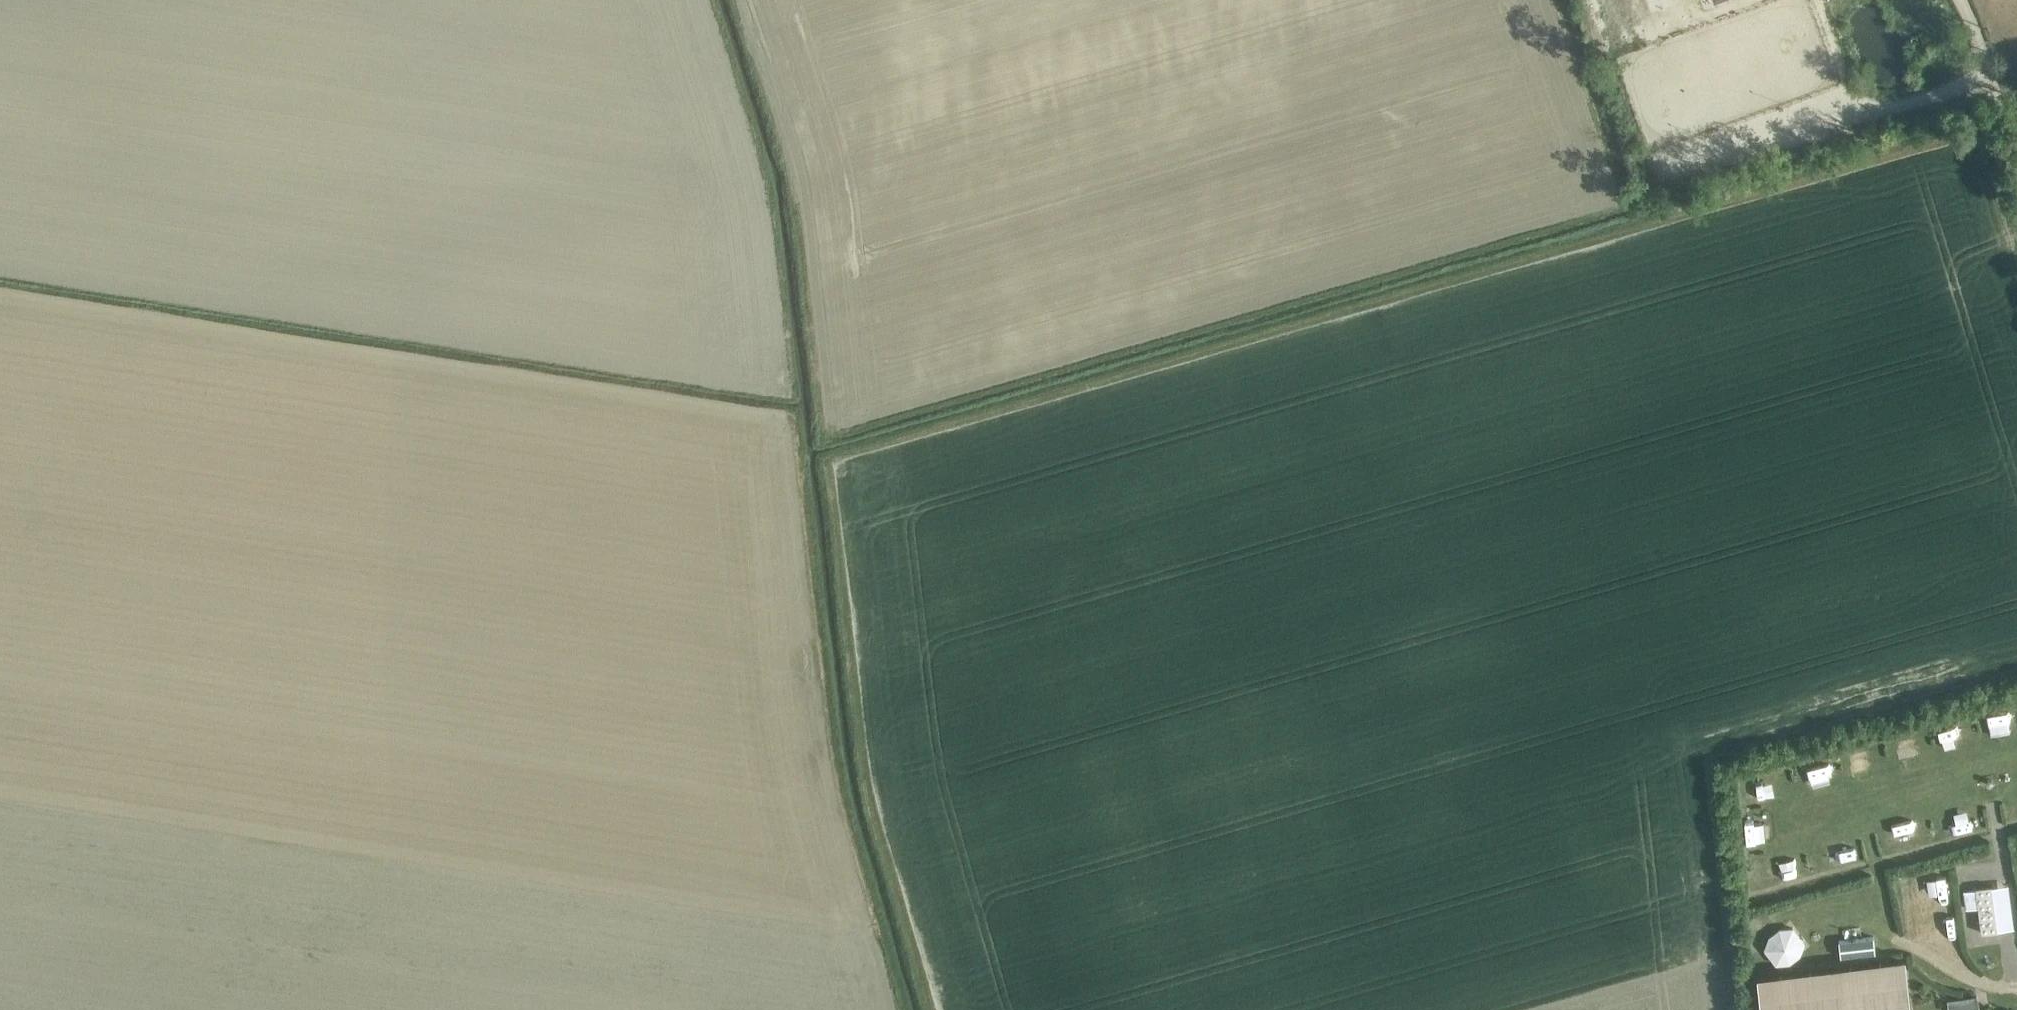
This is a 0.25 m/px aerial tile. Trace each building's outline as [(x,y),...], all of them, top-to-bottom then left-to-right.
[(1982,933),(1997,931),(1991,886),(1964,890),(1966,908),(1978,906),(1982,933)] [(1903,958),(1760,976),(1764,1009),(1909,1009),(1903,958)]
